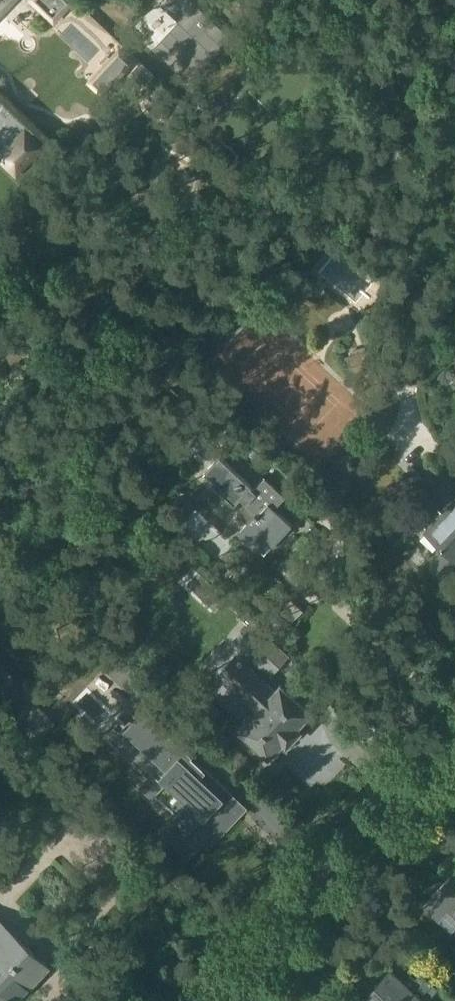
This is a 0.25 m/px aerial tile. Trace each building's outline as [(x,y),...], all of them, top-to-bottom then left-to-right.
[(53,24),(75,1),(74,0),(26,0),(53,24)] [(153,46),(189,82),(197,73),(232,37),(194,0),(166,0),(163,4),(179,19),(153,46)] [(14,143),(18,147),(5,161),(17,172),(42,146),(26,131),(14,143)] [(349,351),(354,373),(380,367),(384,383),(408,378),(402,351),(374,357),(372,349),(367,350),(366,347),(349,351)] [(276,541),(293,523),(275,507),(286,495),(266,476),(254,488),(225,460),(209,477),(237,502),(242,497),(245,498),(244,499),(257,511),(239,530),(260,549),(272,537),(276,541)] [(445,547),(430,563),(447,579),(454,570),(454,482),(439,467),(427,480),(452,503),(444,511),(433,500),(417,517),(444,542),(442,543),(445,547)] [(255,658),(271,640),(252,622),(235,640),(255,658)] [(36,743),(58,723),(2,662),(0,664),(0,704),(36,743)] [(248,665),(230,684),(257,710),(240,729),(270,756),(283,742),(287,745),(300,730),(297,727),(311,712),(281,685),(275,691),(248,665)] [(166,784),(187,803),(162,829),(189,854),(217,825),(222,830),(239,813),(221,797),(228,789),(192,756),(193,756),(143,709),(132,720),(131,719),(110,741),(148,777),(139,786),(153,799),(166,784)] [(453,874),(425,903),(452,929),(454,927),(454,875),(453,874)] [(49,966),(0,920),(0,1000),(15,1000),(49,966)] [(391,969),(364,998),(367,1000),(425,1000),(423,999),(431,990),(422,982),(414,991),(412,989),(417,983),(410,976),(405,982),(391,969)]
